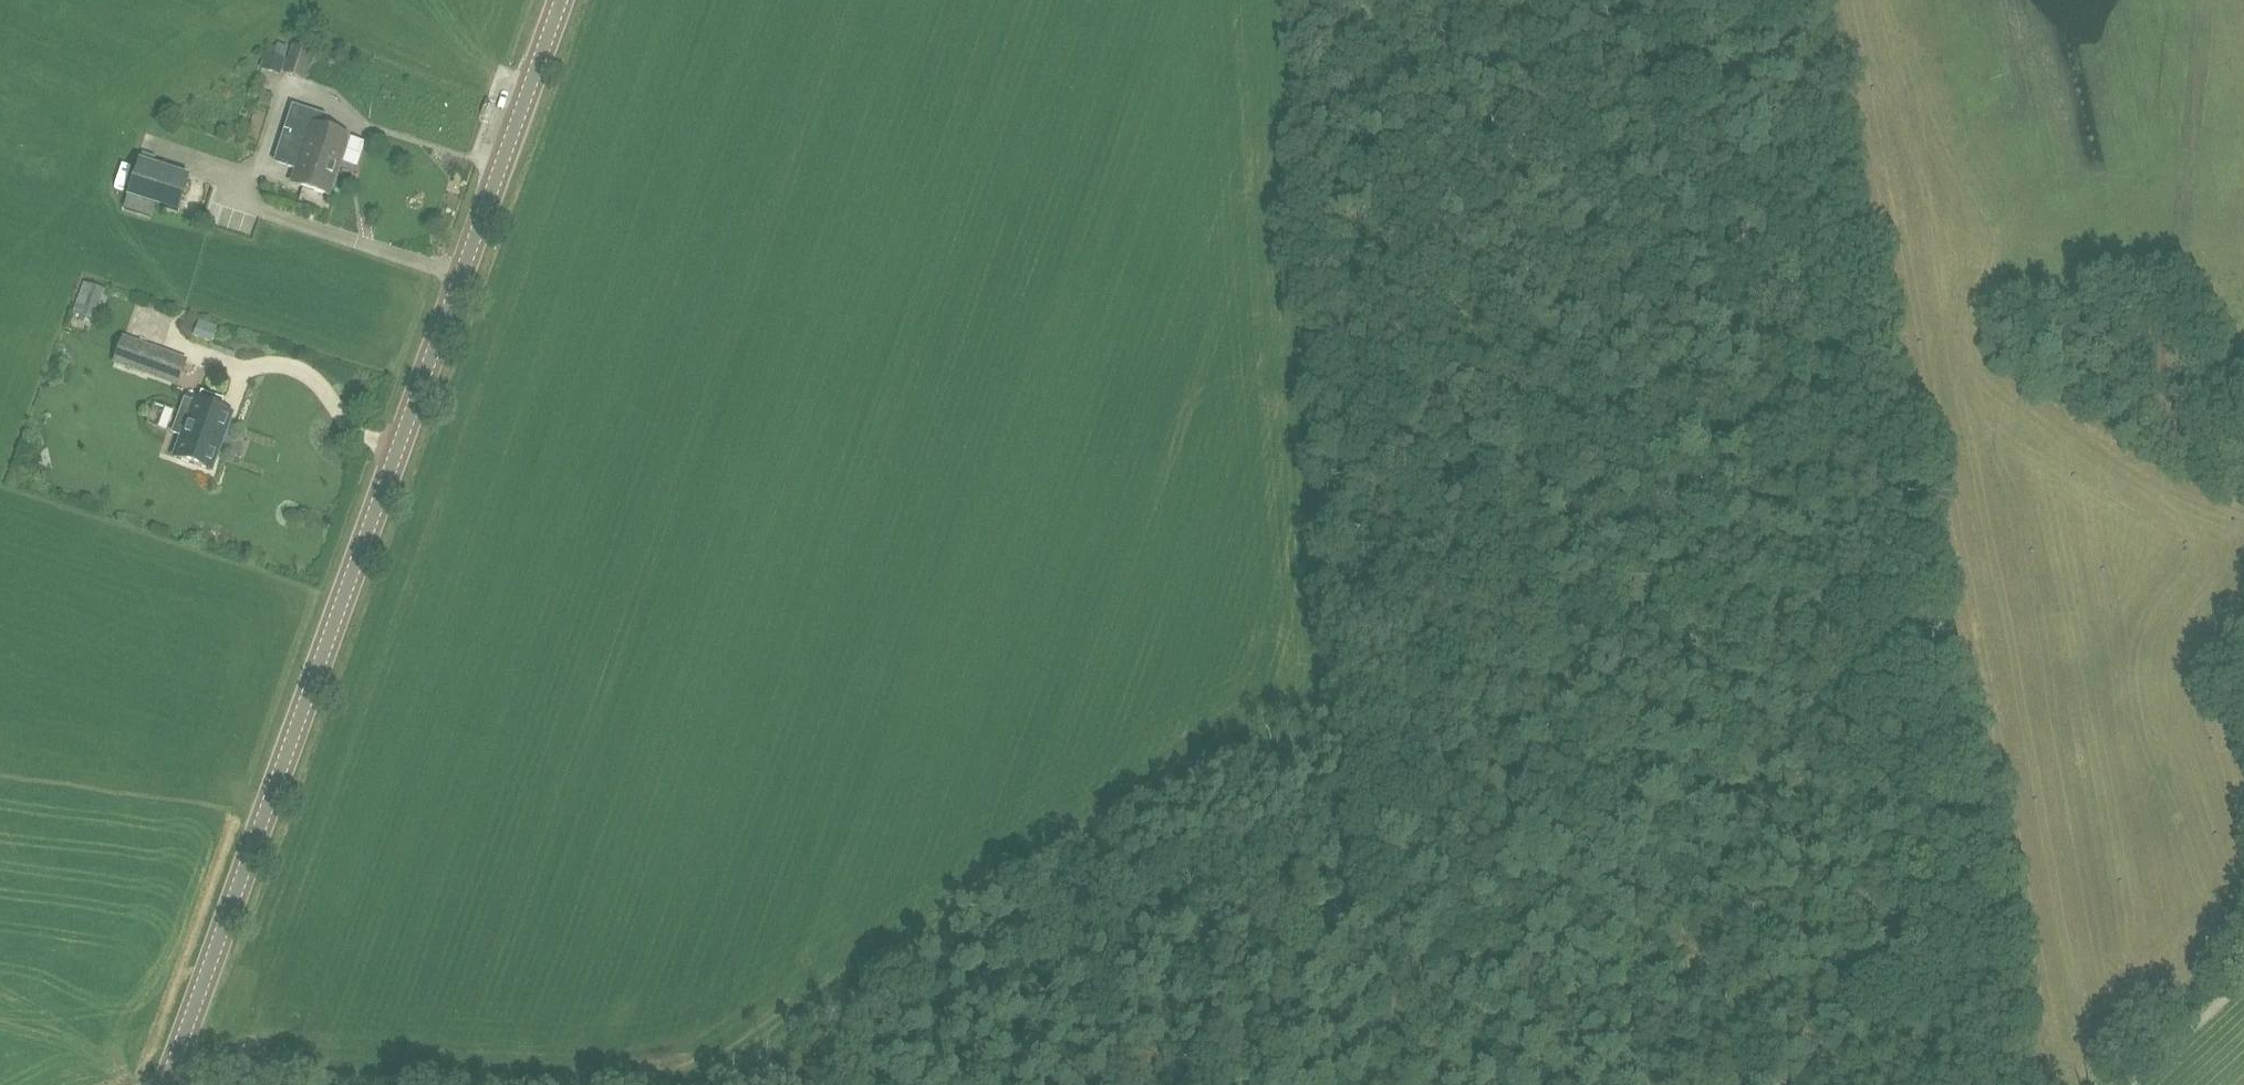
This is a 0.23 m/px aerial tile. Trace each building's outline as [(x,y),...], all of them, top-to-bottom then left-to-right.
[(284,72),(301,77),(310,51),(293,45),(284,72)] [(345,141),(309,129),(305,140),(283,133),(273,166),(295,173),(290,187),(326,199),(345,141)] [(177,214),(189,176),(137,161),(125,197),(177,214)] [(72,315),(91,322),(102,292),(83,285),(72,315)] [(192,339),(211,345),(217,328),(198,321),(192,339)] [(112,366),(177,389),(187,363),(122,339),(112,366)] [(196,404),(193,403),(187,421),(178,418),(172,436),(181,439),(174,460),(212,472),(231,415),(219,411),(222,401),(199,393),(196,404)]
